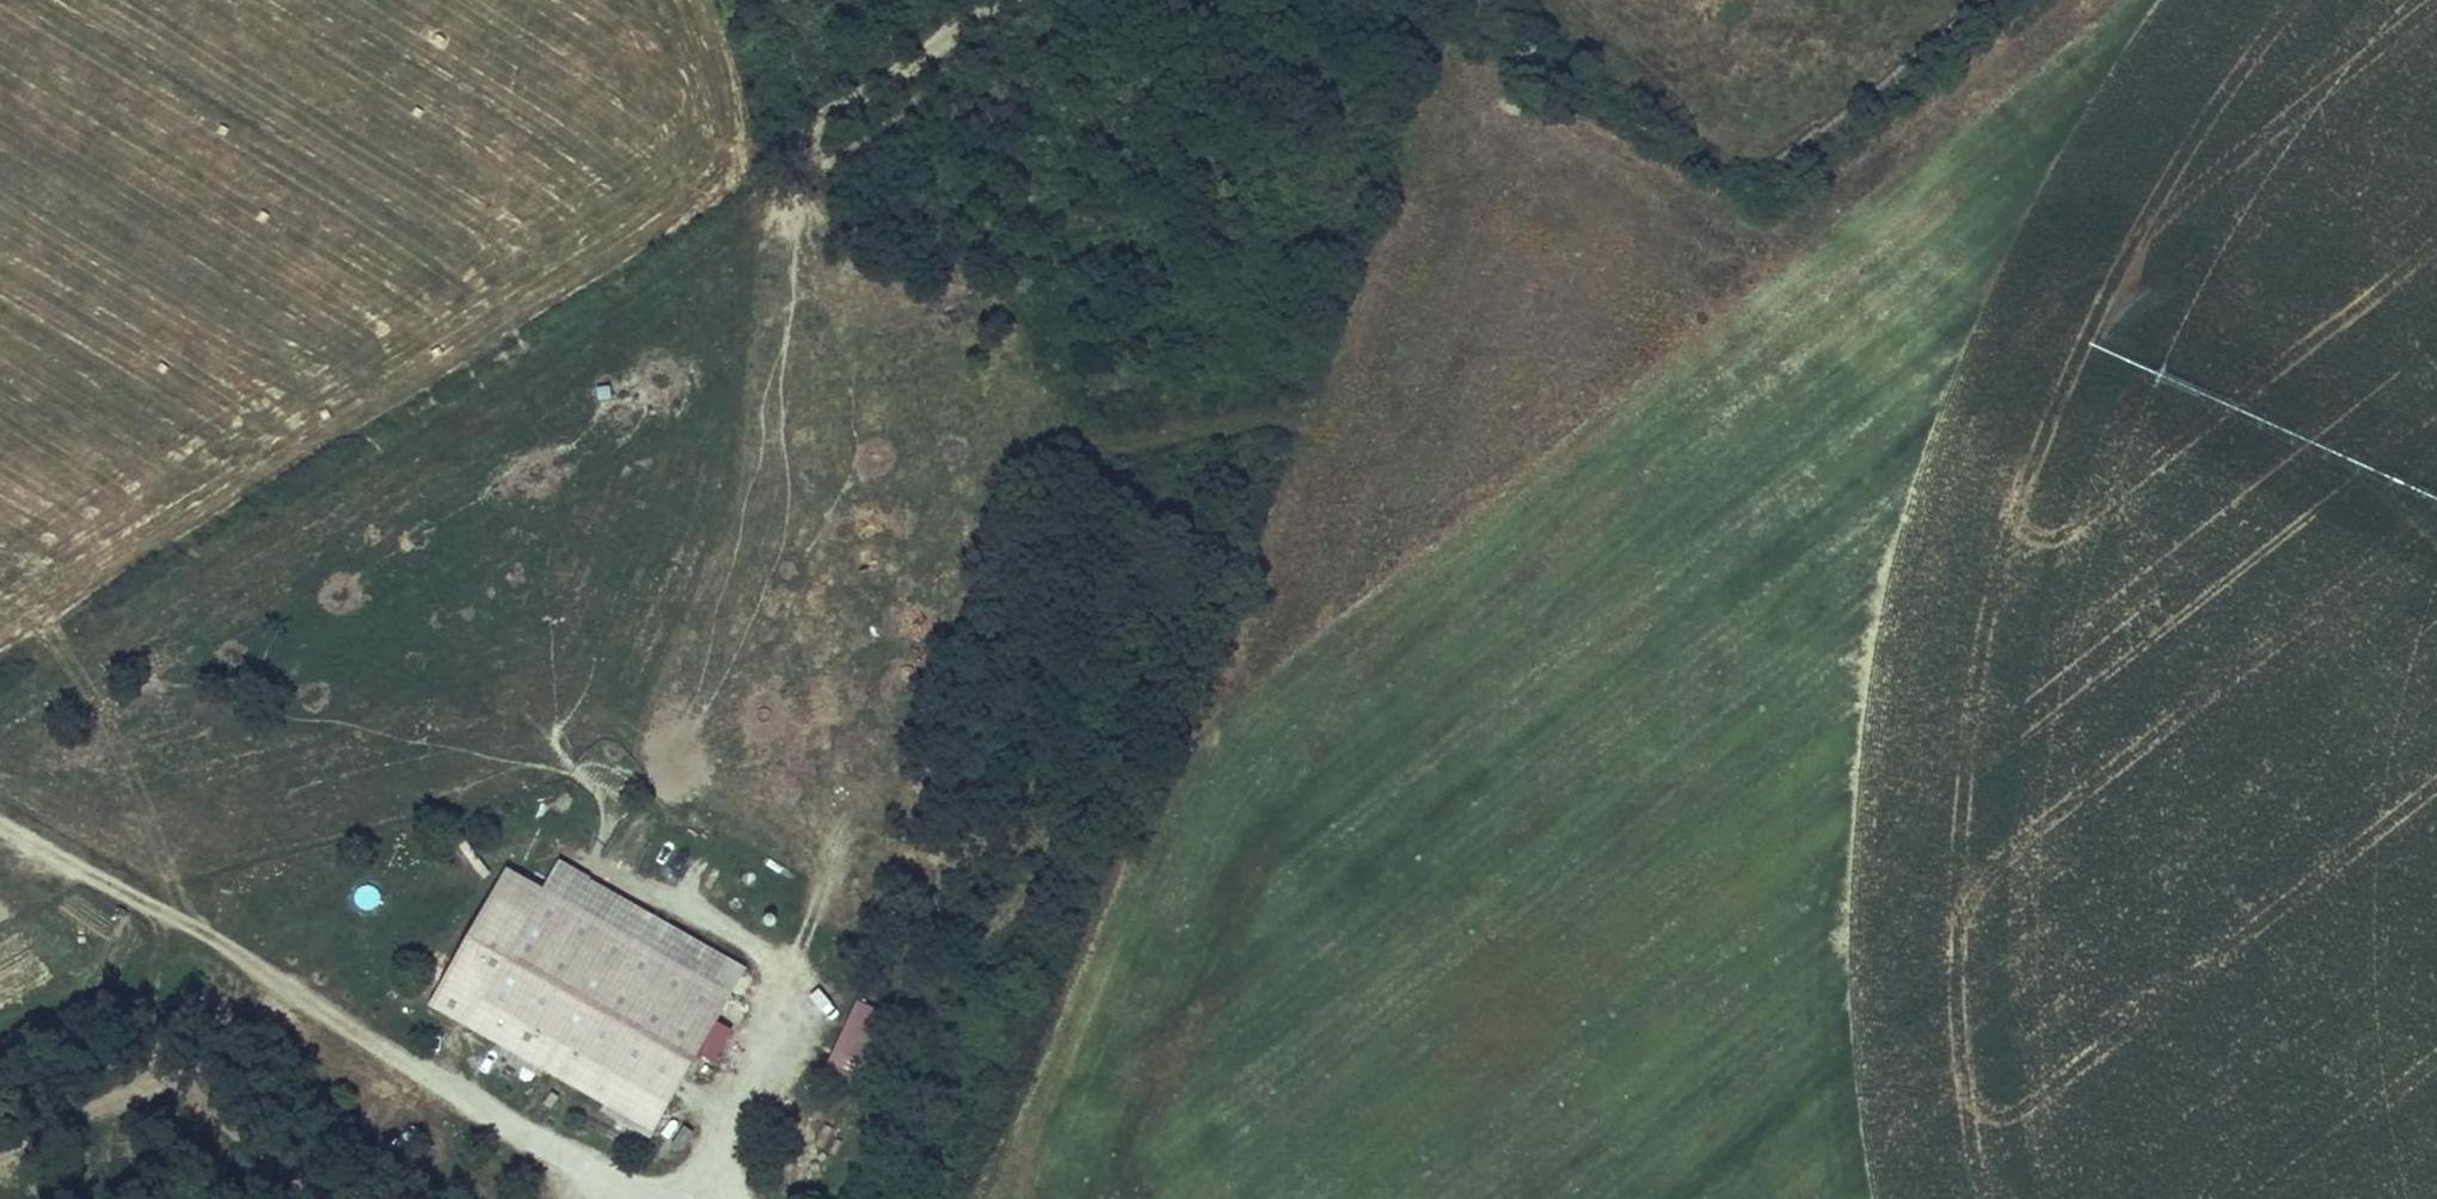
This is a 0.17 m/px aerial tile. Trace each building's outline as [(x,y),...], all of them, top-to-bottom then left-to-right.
[(743,984),(522,861),(445,999),(667,1122),(743,984)] [(831,1068),(878,1077),(891,1014),(844,1004),(831,1068)]
